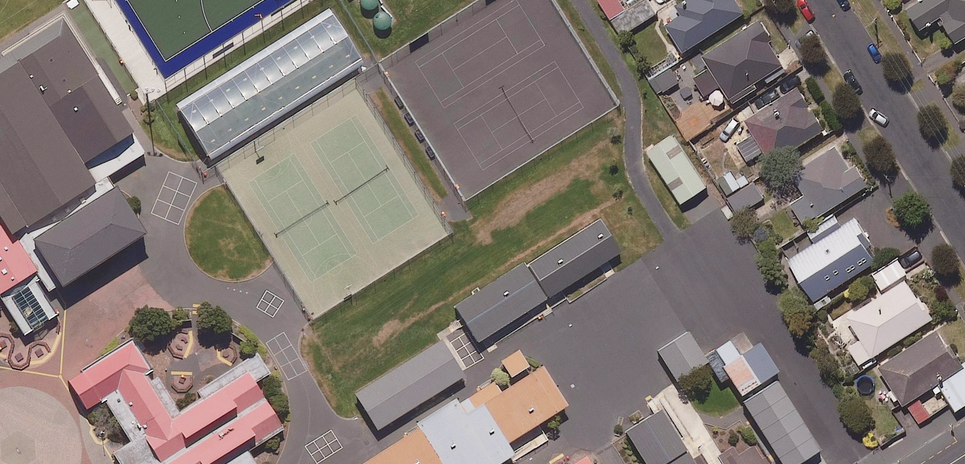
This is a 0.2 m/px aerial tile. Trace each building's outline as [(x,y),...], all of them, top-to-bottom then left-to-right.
[(622,0),(599,0),(611,19),(627,8),(622,0)] [(738,0),(685,0),(677,5),(681,12),(665,22),(683,50),(745,10),(738,0)] [(910,6),(923,27),(942,16),(958,41),(964,36),(964,0),(919,0),(910,6)] [(364,64),(329,8),(176,104),(211,160),(364,64)] [(774,37),(760,15),(702,53),(730,97),(731,96),(734,99),(757,84),(755,80),(764,74),(768,80),(786,69),(782,62),(784,61),(770,40),(774,37)] [(3,305),(21,335),(55,314),(43,293),(142,231),(106,175),(145,151),(61,16),(0,55),(0,306),(3,305)] [(680,81),(672,67),(651,78),(658,92),(680,81)] [(826,128),(800,86),(748,118),(757,134),(739,146),(748,160),(768,147),(776,160),(826,128)] [(708,183),(675,132),(648,149),(681,200),(708,183)] [(851,166),(836,142),(793,169),(808,194),(792,204),(804,223),(870,182),(858,162),(851,166)] [(764,197),(754,181),(728,196),(739,213),(764,197)] [(835,213),(817,225),(824,236),(789,258),(813,296),(878,254),(854,217),(843,225),(835,213)] [(621,253),(601,220),(457,306),(478,341),(512,321),(518,330),(567,300),(560,289),(621,253)] [(907,276),(911,274),(900,256),(873,273),(885,291),(907,276)] [(907,276),(885,291),(834,323),(861,363),(933,317),(907,276)] [(939,323),(877,364),(904,404),(939,380),(957,408),(964,403),(964,360),(964,361),(939,323)] [(704,355),(688,331),(657,351),(677,381),(708,361),(704,355)] [(245,450),(282,427),(254,382),(270,372),(256,350),(194,389),(199,397),(178,410),(157,376),(150,380),(146,373),(152,369),(132,336),(97,357),(77,370),(97,404),(104,399),(130,441),(112,452),(120,463),(253,463),(245,450)] [(462,371),(441,338),(354,392),(365,410),(377,429),(464,374),(462,371)] [(725,363),(723,367),(742,396),(754,388),(780,370),(761,341),(740,355),(729,339),(715,348),(725,363)] [(359,463),(498,463),(516,453),(510,443),(570,404),(543,362),(532,369),(518,347),(499,360),(510,376),(497,385),(493,379),(458,402),(454,396),(414,422),(417,427),(359,463)] [(777,380),(757,393),(743,401),(783,463),(798,463),(821,450),(777,380)] [(931,414),(919,397),(907,405),(920,422),(931,414)] [(661,410),(627,432),(648,463),(696,463),(661,410)] [(584,455),(569,463),(590,463),(584,455)]
